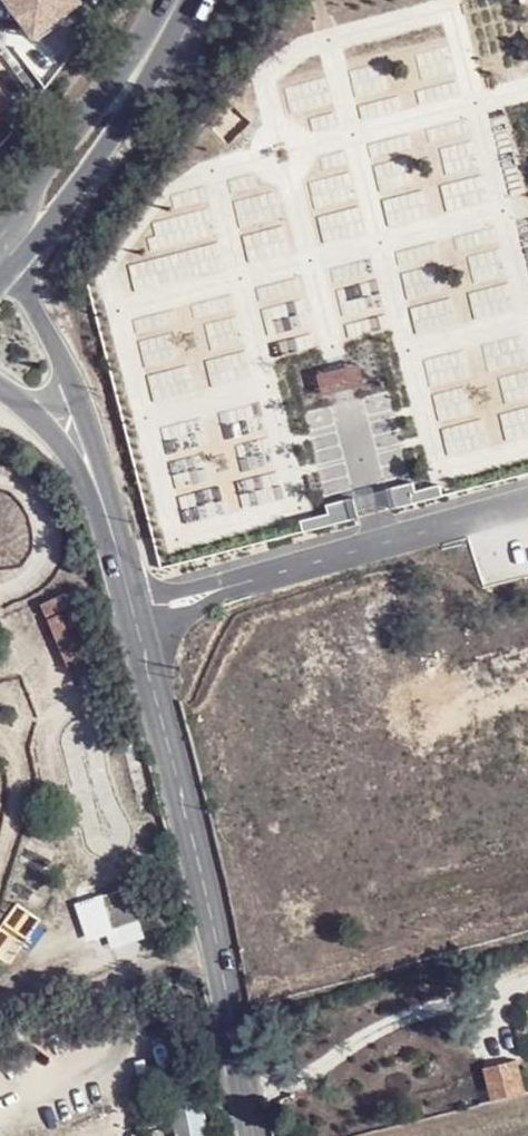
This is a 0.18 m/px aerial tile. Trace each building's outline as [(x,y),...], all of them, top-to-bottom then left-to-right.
[(27,48),(80,11),(72,0),(0,0),(0,9),(27,48)] [(125,881),(72,901),(90,948),(143,928),(125,881)] [(472,1072),(480,1106),(500,1101),(493,1068),(472,1072)] [(182,1135),(209,1135),(199,1098),(174,1104),(182,1135)]
